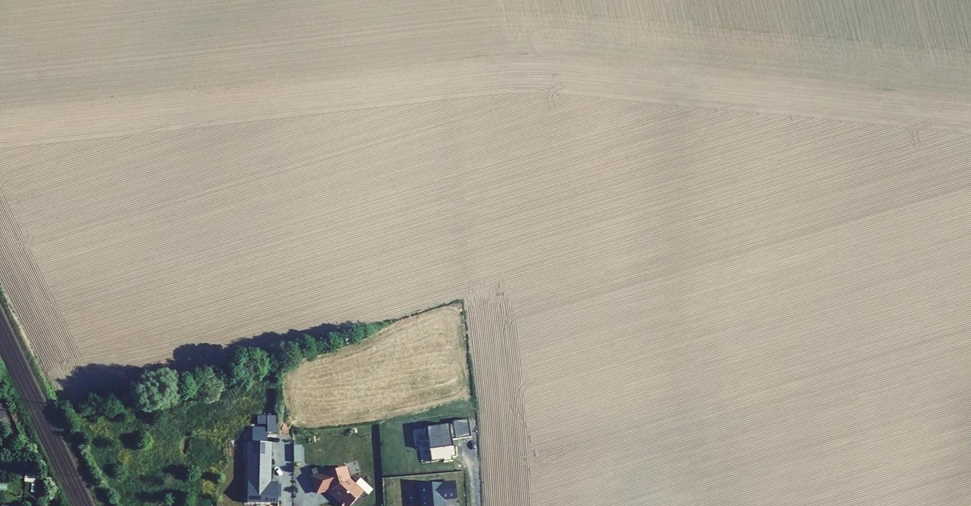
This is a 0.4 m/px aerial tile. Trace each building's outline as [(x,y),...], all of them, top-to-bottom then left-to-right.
[(9,419),(4,406),(0,407),(0,423),(9,419)] [(257,433),(277,434),(277,416),(257,416),(257,433)] [(248,443),(247,503),(277,503),(277,482),(270,482),(271,443),(248,443)] [(311,470),(313,477),(325,474),(323,466),(311,470)] [(331,491),(341,501),(340,502),(344,505),(350,505),(361,494),(352,486),(353,484),(348,480),(347,482),(347,481),(343,468),(325,474),(313,477),(312,478),(316,493),(330,489),(331,491)] [(25,481),(34,482),(35,474),(26,473),(25,481)]
